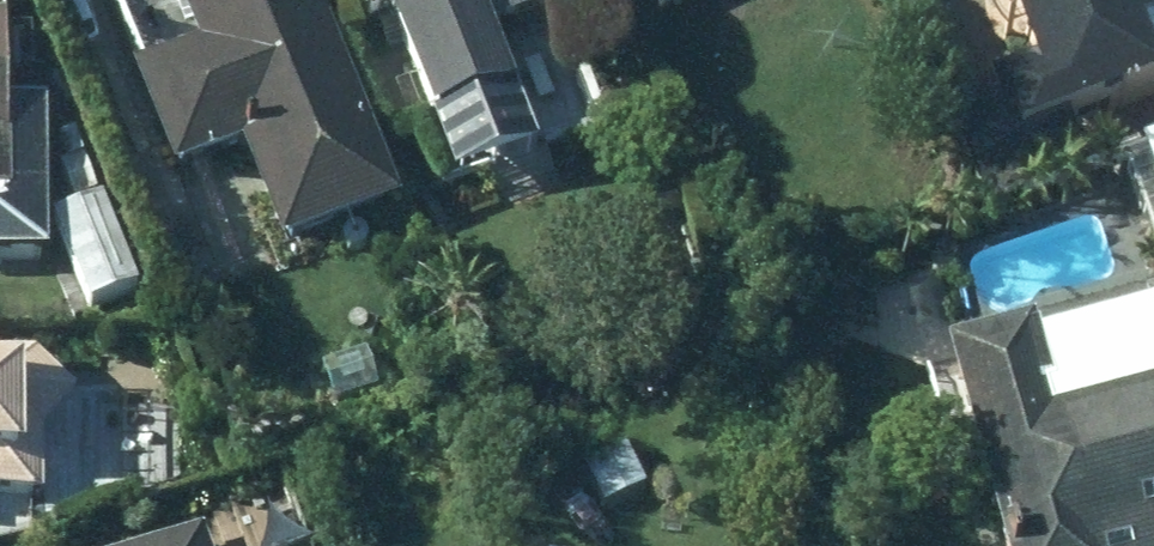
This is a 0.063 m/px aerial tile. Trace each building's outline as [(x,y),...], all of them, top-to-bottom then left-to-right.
[(118,57),(167,184),(212,167),(248,260),(390,206),(311,0),(175,0),(187,30),(118,57)] [(355,21),(380,12),(422,129),(515,96),(481,0),(348,0),(355,21)] [(639,8),(659,0),(635,0),(639,8)] [(1019,148),(1153,89),(1153,25),(1143,0),(999,0),(1034,78),(995,95),(1019,148)] [(1138,164),(1153,202),(1153,157),(1138,164)] [(131,295),(88,196),(53,211),(95,310),(131,295)] [(1146,303),(1153,331),(1153,301),(1146,303)] [(931,357),(988,545),(1153,545),(1153,396),(1056,426),(1025,330),(931,357)] [(54,502),(52,416),(79,389),(45,354),(0,354),(0,504),(54,502)] [(141,545),(202,545),(195,526),(141,545)]
